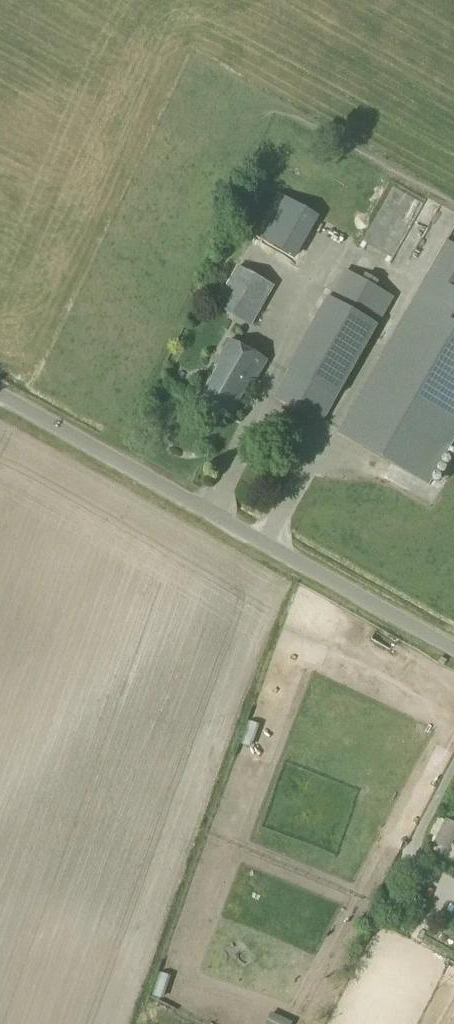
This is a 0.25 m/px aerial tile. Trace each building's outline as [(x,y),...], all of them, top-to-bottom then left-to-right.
[(296,260),(321,218),(279,194),(255,237),(296,260)] [(399,326),(338,435),(428,486),(453,440),(453,245),(448,241),(428,275),(399,326)] [(254,325),(275,288),(237,267),(216,304),(254,325)] [(322,426),(395,299),(344,270),(272,398),(322,426)] [(254,387),(268,362),(230,340),(215,366),(219,368),(201,399),(231,417),(250,385),(254,387)] [(445,667),(447,661),(442,658),(439,663),(445,667)] [(453,850),(453,809),(449,807),(432,838),(453,850)]
